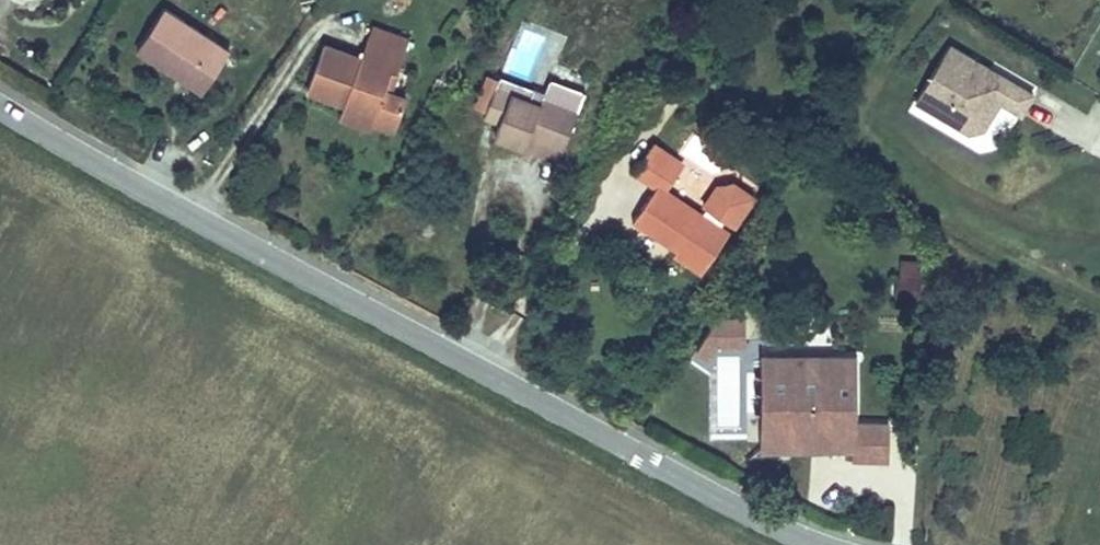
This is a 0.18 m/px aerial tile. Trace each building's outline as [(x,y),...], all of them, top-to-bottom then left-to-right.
[(166,9),(138,51),(203,94),(231,52),(166,9)] [(371,126),(396,134),(408,97),(388,90),(393,73),(398,75),(410,38),(373,26),(363,57),(324,44),(307,96),(345,108),(374,118),(371,126)] [(1032,91),(948,41),(914,98),(967,130),(983,126),(999,98),(1020,111),(1032,91)] [(497,78),(481,120),(497,126),(491,142),(521,153),(522,149),(558,162),(577,110),(541,98),(543,95),(497,78)] [(543,95),(541,98),(577,110),(583,94),(547,81),(543,95)] [(374,118),(345,108),(340,122),(369,132),(371,126),(374,118)] [(720,228),(722,225),(732,232),(754,199),(731,184),(713,188),(699,209),(702,212),(700,215),(665,191),(683,164),(653,144),(630,178),(652,192),(629,226),(672,255),(669,259),(698,278),(728,234),(720,228)] [(743,348),(743,319),(706,320),(685,348),(705,362),(715,348),(743,348)] [(758,357),(758,456),(849,455),(853,455),(853,424),(852,357),(758,357)] [(887,463),(886,424),(853,424),(853,455),(849,455),(849,463),(887,463)]
